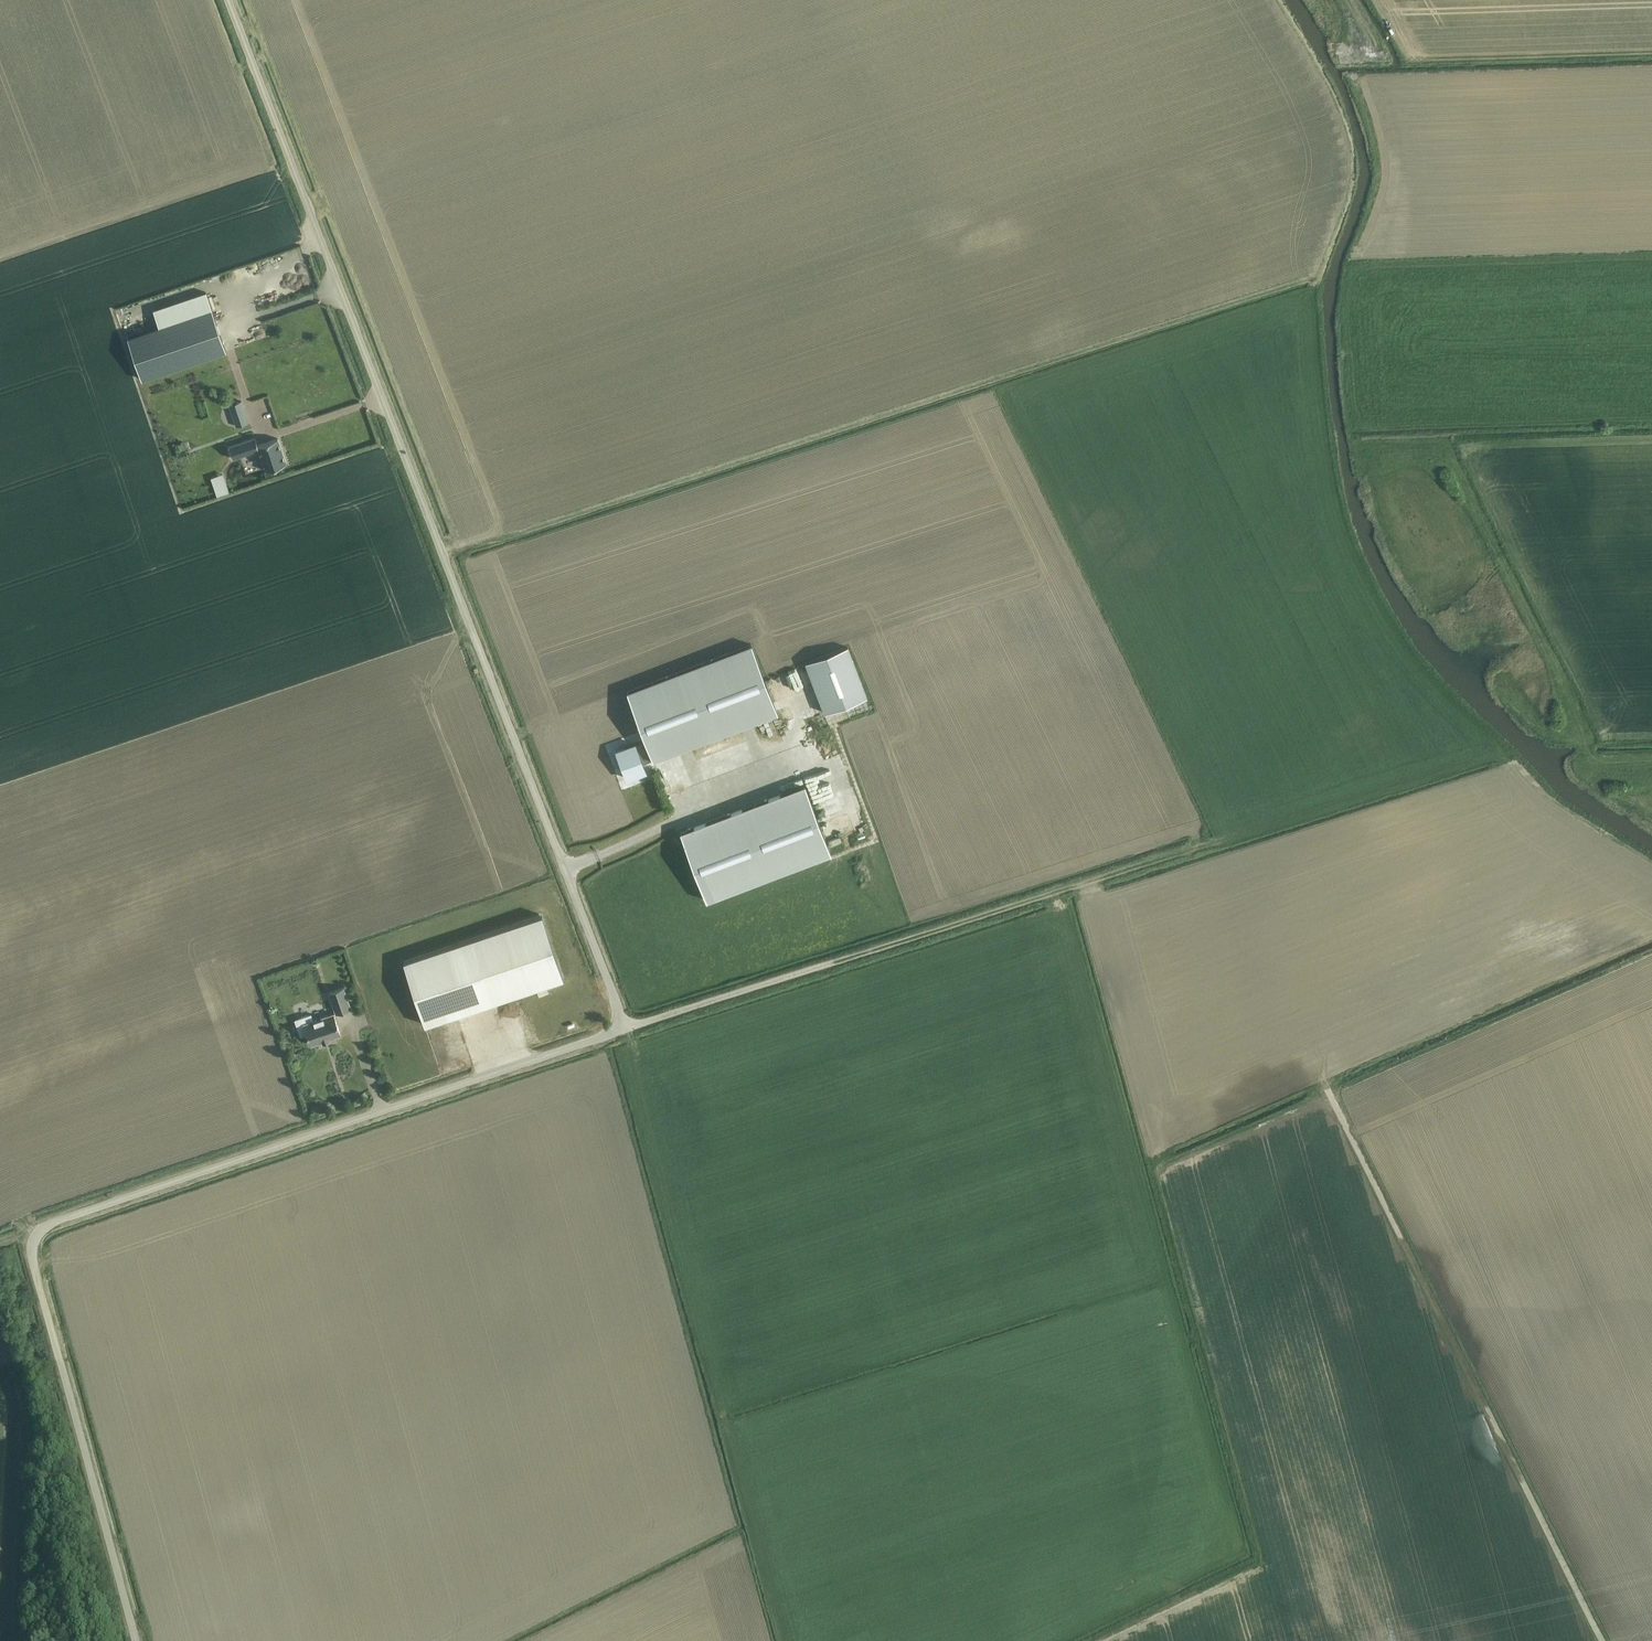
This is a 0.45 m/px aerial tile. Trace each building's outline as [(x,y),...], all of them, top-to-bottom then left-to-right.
[(159,328),(128,337),(141,380),(228,354),(209,292),(153,308),(159,328)] [(249,422),(242,400),(229,404),(237,426),(249,422)] [(286,463),(278,439),(258,446),(256,438),(228,447),(232,459),(259,450),(266,470),(286,463)] [(223,474),(212,478),(218,497),(230,493),(223,474)] [(778,712),(752,644),(628,691),(646,739),(653,759),(778,712)] [(825,713),(867,697),(849,646),(806,662),(825,713)] [(803,692),(811,689),(807,675),(799,678),(803,692)] [(796,710),(801,708),(795,692),(789,694),(796,710)] [(646,739),(618,750),(628,778),(646,771),(643,763),(653,759),(646,739)] [(680,832),(707,901),(831,854),(805,784),(680,832)] [(564,978),(542,915),(404,961),(425,1025),(564,978)] [(344,986),(328,992),(336,1013),(352,1008),(344,986)] [(312,1013),(295,1019),(301,1036),(307,1034),(311,1045),(322,1042),(323,1042),(331,1039),(331,1038),(342,1034),(334,1012),(314,1019),(312,1013)]
